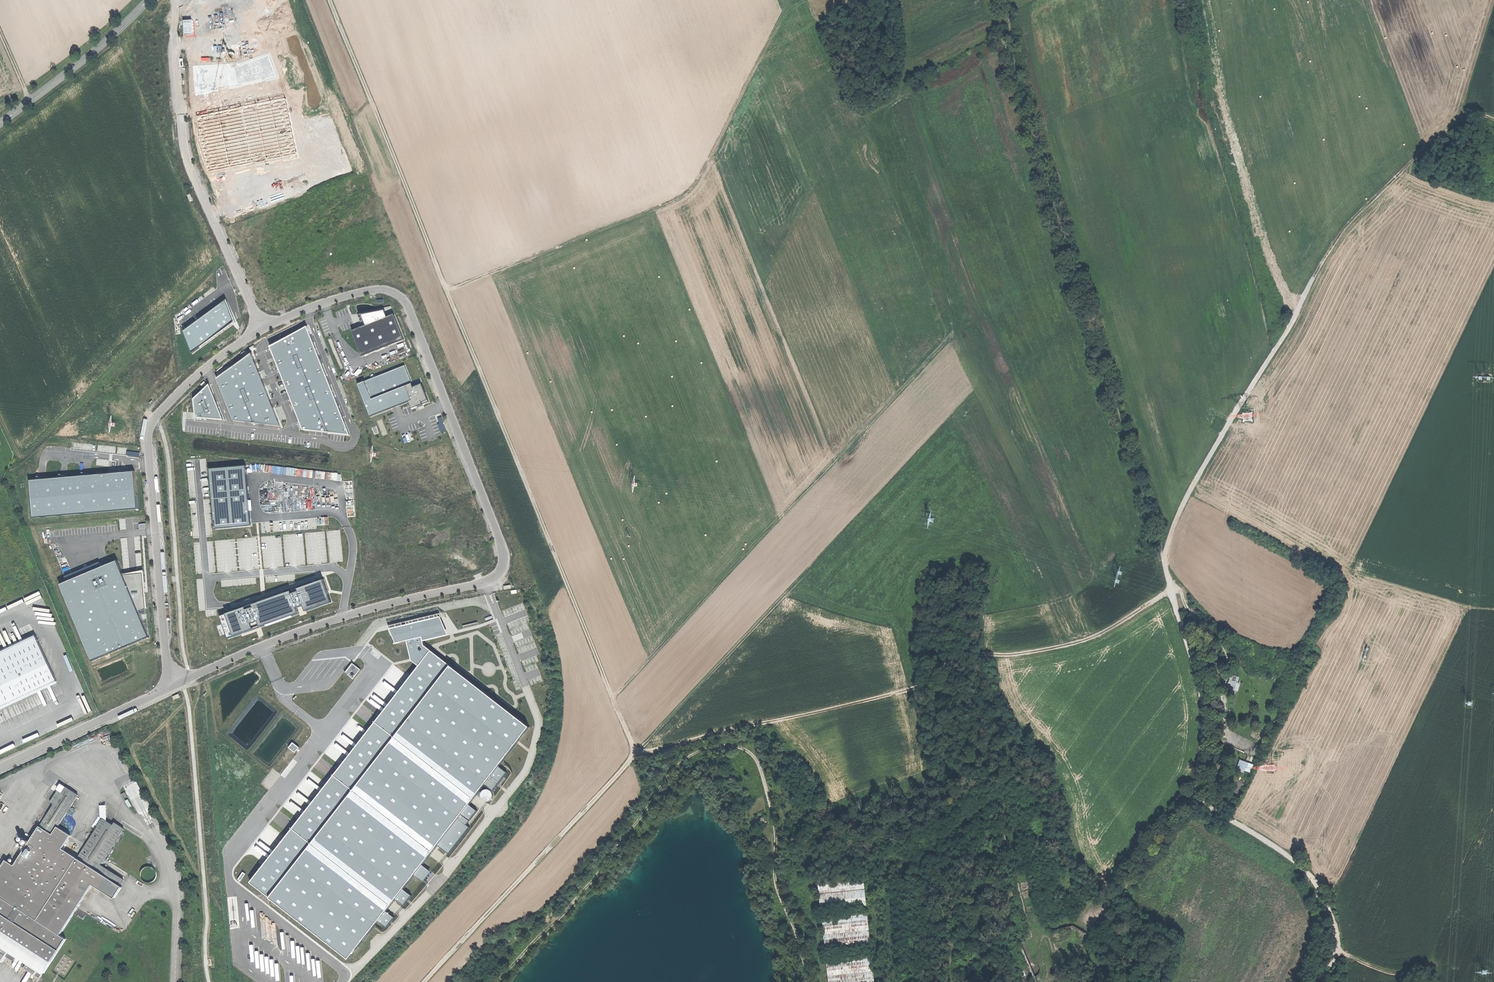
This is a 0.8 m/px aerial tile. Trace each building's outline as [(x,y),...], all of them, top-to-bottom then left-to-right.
[(353,332),(364,357),(405,340),(395,315),(389,318),(386,311),(363,316),(367,326),(353,332)] [(315,335),(311,325),(274,346),(275,350),(277,354),(284,372),(285,376),(292,393),(294,397),(300,415),(302,419),(306,430),(354,436),(346,415),(342,404),(340,400),(333,383),(332,378),(325,361),(323,356),(317,340),(315,335)] [(258,360),(255,352),(219,377),(221,384),(226,395),(227,399),(234,417),(236,421),(250,423),(262,425),(284,427),(275,406),(273,401),(267,384),(265,380),(261,369),(258,360)] [(406,366),(359,385),(372,417),(410,401),(413,409),(430,402),(423,384),(414,388),(406,366)] [(216,395),(211,383),(196,398),(197,417),(225,420),(221,408),(217,399),(216,395)] [(34,478),(37,516),(142,508),(139,470),(34,478)] [(117,562),(60,586),(92,661),(149,637),(137,610),(122,574),(117,562)] [(144,607),(141,572),(122,574),(137,610),(144,607)] [(313,584),(300,588),(301,592),(296,593),(300,606),(306,604),(307,610),(320,606),(313,584)] [(260,619),(262,626),(299,614),(297,607),(297,606),(292,591),(255,603),(256,608),(248,610),(250,615),(253,614),(255,620),(260,619)] [(225,637),(238,636),(236,610),(223,611),(225,637)] [(450,636),(443,617),(393,629),(399,642),(409,641),(413,659),(421,666),(432,651),(426,646),(425,642),(450,636)] [(0,649),(0,652),(35,635),(34,633),(0,649)] [(57,681),(35,635),(0,652),(0,708),(57,681)] [(432,651),(421,666),(254,886),(349,959),(530,728),(432,651)] [(356,678),(363,668),(355,662),(348,672),(356,678)] [(391,668),(379,684),(383,687),(385,683),(400,693),(410,678),(397,669),(396,671),(391,668)] [(1228,688),(1238,691),(1240,684),(1238,683),(1239,678),(1232,676),(1228,688)] [(298,752),(302,747),(296,742),(292,747),(298,752)] [(1245,771),(1248,764),(1241,760),(1238,768),(1245,771)] [(40,978),(44,973),(53,961),(52,960),(67,939),(60,935),(78,908),(93,884),(115,899),(122,887),(120,886),(124,880),(100,865),(124,828),(115,823),(114,825),(103,819),(78,858),(63,849),(71,836),(58,827),(79,795),(66,786),(62,792),(59,790),(51,802),(55,804),(15,866),(7,860),(0,870),(0,960),(3,962),(7,956),(14,961),(18,956),(25,961),(22,966),(40,978)] [(155,880),(157,878),(157,875),(157,871),(155,869),(153,867),(149,866),(146,867),(143,868),(141,871),(141,874),(141,878),(143,880),(146,882),(149,883),(152,882),(155,880)] [(819,884),(822,911),(868,906),(865,880),(819,884)] [(866,915),(821,920),(825,951),(870,946),(866,915)] [(829,981),(872,981),(869,956),(827,960),(829,981)]
